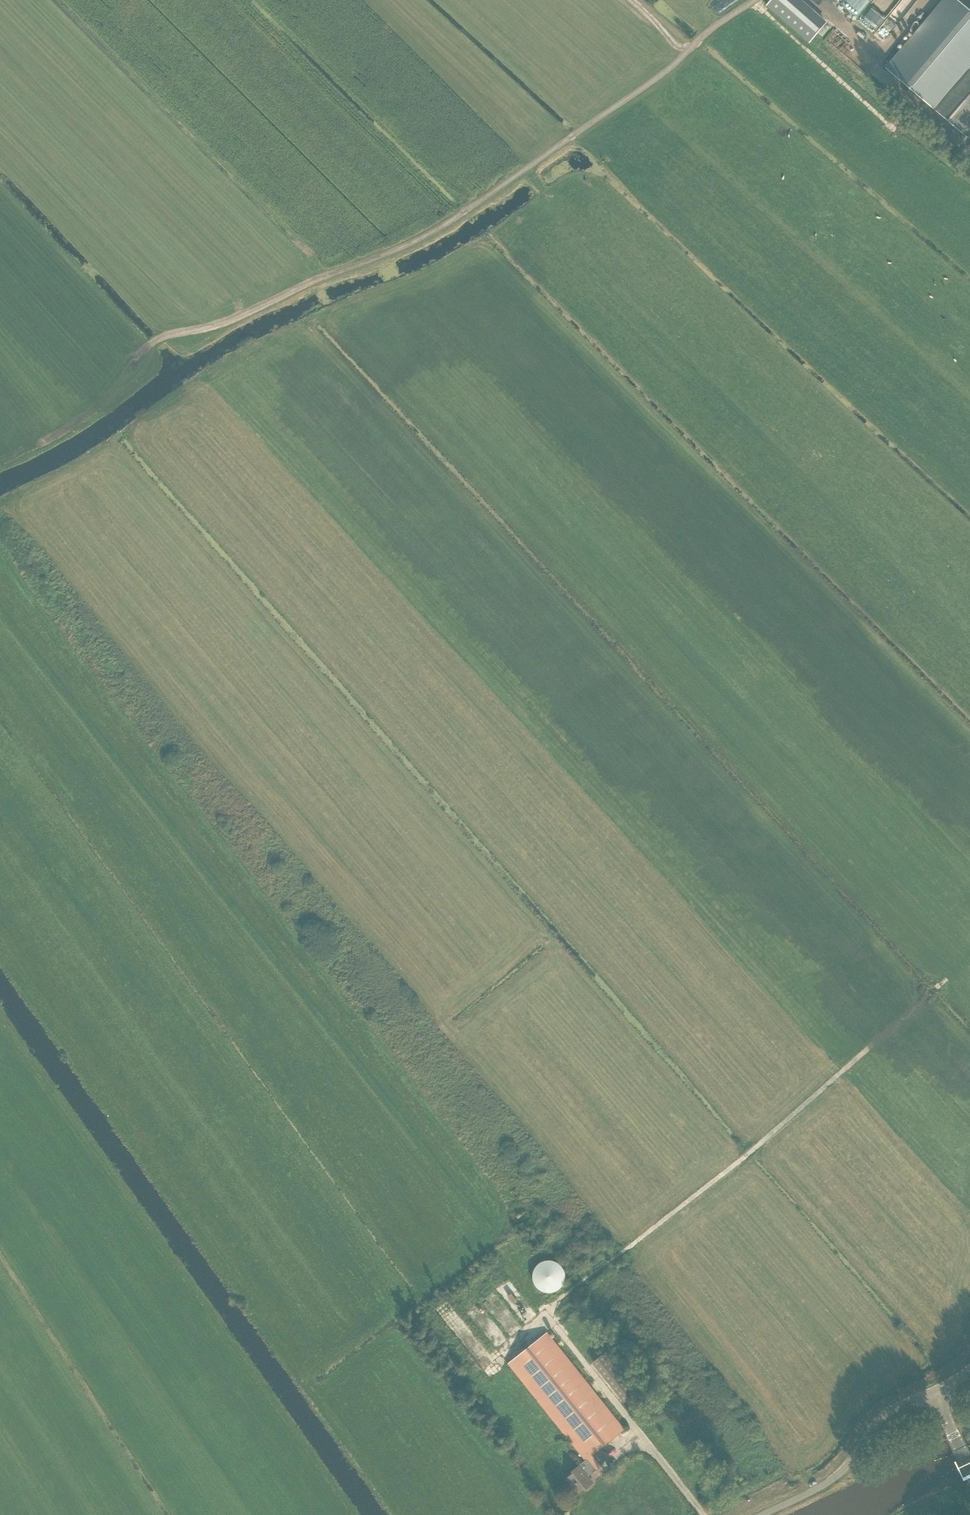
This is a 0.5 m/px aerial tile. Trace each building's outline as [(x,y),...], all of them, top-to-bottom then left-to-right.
[(958,0),(945,0),(887,68),(968,137),(969,134),(969,11),(958,0)] [(825,23),(818,32),(822,35),(829,27),(825,23)] [(545,1291),(547,1292),(549,1292),(550,1292),(552,1292),(554,1292),(555,1291),(557,1291),(558,1290),(559,1289),(561,1288),(562,1287),(563,1285),(564,1284),(564,1283),(565,1281),(566,1280),(566,1278),(566,1276),(566,1275),(566,1273),(565,1272),(565,1270),(564,1269),(564,1267),(563,1266),(562,1265),(560,1263),(559,1262),(558,1262),(556,1261),(555,1260),(553,1260),(552,1260),(550,1259),(548,1259),(547,1260),(545,1260),(544,1260),(542,1261),(541,1262),(539,1263),(538,1264),(537,1265),(536,1266),(535,1268),(535,1269),(534,1271),(534,1272),(533,1274),(533,1275),(533,1277),(533,1279),(534,1280),(534,1282),(535,1283),(536,1285),(537,1286),(538,1287),(539,1288),(540,1289),(542,1290),(543,1291),(545,1291)] [(594,1471),(601,1465),(592,1453),(624,1428),(548,1332),(508,1363),(585,1460),(579,1464),(572,1470),(574,1472),(565,1479),(576,1493),(585,1486),(586,1488),(594,1482),(587,1475),(594,1470),(594,1471)]
